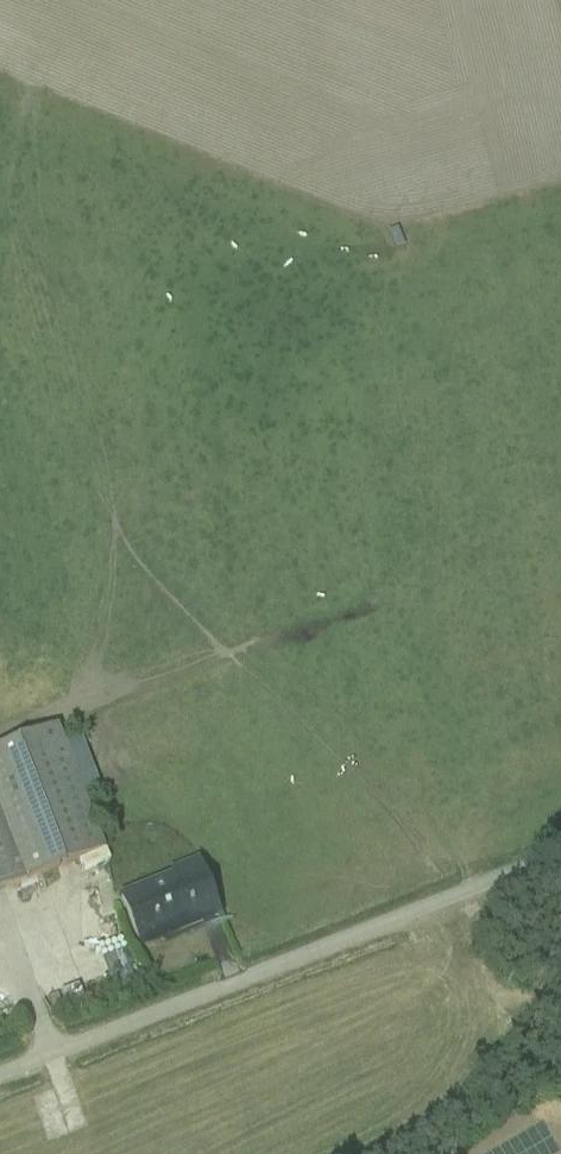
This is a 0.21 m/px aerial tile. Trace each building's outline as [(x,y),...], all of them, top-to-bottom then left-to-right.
[(107,853),(60,727),(0,750),(0,893),(107,853)] [(142,950),(228,918),(208,866),(123,897),(142,950)]
